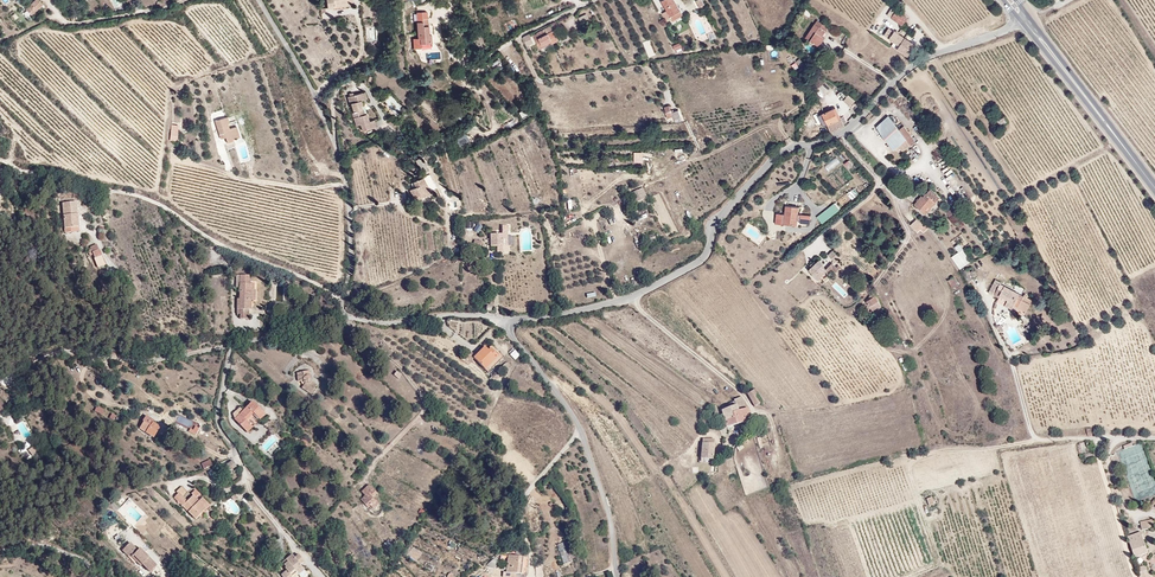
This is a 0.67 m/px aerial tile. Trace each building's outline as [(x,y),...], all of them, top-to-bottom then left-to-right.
[(39,5),(34,0),(24,12),(30,17),(34,12),(39,5)] [(350,0),(325,0),(326,10),(333,9),(332,5),(345,3),(345,7),(351,6),(350,0)] [(668,3),(672,2),(671,0),(659,0),(657,1),(662,11),(658,13),(663,22),(667,20),(668,22),(679,17),(677,12),(673,14),(668,3)] [(703,8),(699,1),(693,4),(696,11),(703,8)] [(677,12),(672,2),(668,3),(673,14),(677,12)] [(890,18),(896,10),(892,7),(886,15),(890,18)] [(896,10),(890,18),(902,25),(907,18),(896,10)] [(417,21),(415,21),(416,38),(412,39),(413,51),(422,50),(422,46),(432,45),(431,31),(430,31),(429,25),(428,25),(428,18),(426,18),(426,13),(417,13),(417,21)] [(589,18),(586,13),(579,17),(582,22),(589,18)] [(78,19),(75,15),(68,18),(71,23),(78,19)] [(824,35),(828,24),(815,20),(807,39),(820,44),(822,40),(825,41),(827,36),(824,35)] [(376,26),(366,27),(366,41),(377,40),(376,26)] [(907,56),(914,45),(894,31),(893,32),(888,29),(883,35),(893,42),(890,46),(896,50),(896,48),(907,56)] [(535,40),(546,35),(543,30),(533,35),(535,40)] [(540,49),(559,40),(554,30),(546,35),(535,40),(540,49)] [(648,58),(656,55),(649,39),(642,42),(648,58)] [(675,51),(682,47),(680,42),(672,45),(675,51)] [(917,49),(914,45),(907,56),(910,58),(917,49)] [(497,58),(490,64),(493,67),(500,61),(497,58)] [(796,61),(790,64),(794,70),(799,67),(796,61)] [(514,65),(521,73),(524,71),(517,63),(514,65)] [(821,97),(832,86),(822,76),(811,86),(821,97)] [(836,94),(843,99),(846,95),(839,90),(836,94)] [(366,95),(349,100),(351,110),(353,110),(355,117),(359,116),(360,120),(356,121),(358,129),(363,128),(365,135),(379,132),(377,124),(372,125),(370,118),(367,118),(364,106),(369,104),(366,95)] [(840,118),(834,106),(832,107),(831,109),(837,120),(840,118)] [(673,117),(671,114),(670,112),(668,107),(664,109),(666,114),(665,114),(667,120),(673,117)] [(522,118),(528,114),(524,108),(518,112),(522,118)] [(837,120),(831,109),(828,110),(818,115),(823,126),(827,124),(831,131),(844,124),(840,118),(837,120)] [(680,118),(677,112),(673,114),(671,114),(674,120),(680,118)] [(896,131),(886,117),(872,127),(889,149),(893,146),(902,139),(896,131)] [(228,128),(227,125),(229,124),(227,118),(215,121),(219,135),(224,134),(227,144),(233,142),(233,140),(239,138),(236,126),(228,128)] [(1006,125),(1003,118),(996,122),(1000,129),(1006,125)] [(898,152),(913,141),(901,127),(896,131),(902,139),(893,146),(898,152)] [(633,152),(633,162),(642,162),(642,152),(633,152)] [(836,156),(824,166),(829,172),(840,162),(836,156)] [(844,163),(849,169),(853,164),(848,159),(844,163)] [(949,170),(944,174),(952,184),(957,180),(949,170)] [(431,195),(425,179),(413,184),(414,188),(410,190),(413,199),(416,198),(417,200),(431,195)] [(920,216),(933,196),(921,188),(916,196),(913,195),(906,206),(920,216)] [(852,198),(858,195),(854,189),(848,192),(852,198)] [(645,200),(640,190),(637,192),(641,201),(645,200)] [(641,201),(637,192),(629,195),(634,205),(641,201)] [(816,216),(822,223),(840,209),(834,202),(816,216)] [(79,229),(80,203),(66,203),(75,229),(79,229)] [(75,229),(66,203),(66,229),(75,229)] [(782,224),(795,225),(795,220),(809,222),(810,215),(796,215),(797,207),(784,206),(782,224)] [(783,214),(776,214),(775,223),(782,224),(783,214)] [(923,229),(917,221),(910,227),(915,235),(923,229)] [(477,223),(473,230),(478,233),(482,227),(477,223)] [(654,233),(648,235),(650,242),(656,240),(654,233)] [(501,235),(489,236),(490,247),(506,247),(506,234),(501,234),(501,235)] [(479,250),(482,243),(474,240),(472,248),(479,250)] [(105,266),(98,246),(90,248),(91,251),(87,252),(89,258),(93,257),(98,269),(105,266)] [(839,260),(833,253),(828,258),(834,265),(839,260)] [(812,275),(820,267),(821,269),(823,267),(818,261),(816,263),(813,263),(809,266),(811,268),(810,272),(812,275)] [(832,271),(835,269),(831,265),(824,272),(826,273),(828,275),(832,271)] [(816,282),(826,273),(824,272),(821,269),(820,267),(812,275),(811,276),(816,282)] [(976,290),(963,269),(960,271),(972,291),(976,290)] [(252,301),(252,290),(253,290),(253,286),(248,286),(248,276),(238,276),(238,288),(238,299),(235,299),(235,316),(240,319),(248,319),(248,311),(250,311),(250,301),(252,301)] [(951,290),(956,287),(951,280),(946,283),(951,290)] [(1031,300),(997,283),(990,297),(997,300),(1006,305),(1005,308),(1011,311),(1012,309),(1023,315),(1031,300)] [(864,296),(868,293),(863,288),(859,292),(860,294),(858,297),(861,301),(865,297),(864,296)] [(868,308),(877,303),(874,297),(864,303),(868,308)] [(1006,305),(997,300),(995,304),(1005,308),(1006,305)] [(499,355),(491,347),(489,349),(483,344),(474,354),(490,364),(499,355)] [(504,355),(493,344),(491,347),(499,355),(490,364),(494,367),(504,355)] [(472,357),(474,354),(465,348),(461,354),(470,360),(472,357)] [(509,354),(515,360),(520,355),(514,349),(509,354)] [(490,364),(474,354),(472,357),(486,368),(490,364)] [(312,379),(310,378),(310,373),(303,374),(304,378),(298,379),(299,383),(301,383),(304,382),(304,383),(305,384),(306,385),(304,387),(302,390),(313,397),(317,391),(315,390),(317,387),(319,388),(322,384),(314,379),(313,380),(312,379)] [(761,404),(753,392),(747,396),(755,408),(761,404)] [(751,422),(748,410),(745,410),(740,398),(732,401),(733,402),(735,407),(729,409),(721,412),(726,427),(751,422)] [(235,422),(248,435),(253,430),(247,423),(254,416),(260,422),(265,417),(253,404),(244,413),(237,420),(235,422)] [(103,414),(104,408),(95,406),(94,412),(103,414)] [(237,420),(244,413),(241,410),(234,417),(237,420)] [(704,425),(719,420),(717,413),(712,415),(702,418),(704,425)] [(155,423),(146,418),(143,423),(146,425),(144,428),(148,430),(146,435),(154,440),(160,430),(153,425),(155,423)] [(196,435),(199,429),(195,427),(193,431),(190,429),(189,431),(196,435)] [(712,460),(713,440),(701,440),(700,449),(700,455),(700,460),(712,460)] [(34,447),(28,450),(31,455),(37,452),(34,447)] [(237,468),(234,462),(229,464),(233,470),(237,468)] [(233,470),(229,464),(224,467),(227,473),(233,470)] [(370,496),(374,492),(366,483),(357,491),(366,500),(369,505),(372,508),(378,503),(375,499),(374,500),(370,496)] [(179,495),(182,498),(186,494),(182,489),(176,494),(178,496),(179,495)] [(182,498),(179,495),(178,496),(174,500),(196,522),(207,511),(199,504),(196,500),(199,497),(195,493),(191,496),(193,498),(187,504),(182,498)] [(369,505),(366,500),(361,495),(356,499),(365,509),(369,505)] [(203,501),(199,504),(207,511),(210,508),(203,501)] [(1151,524),(1152,524),(1150,518),(1138,522),(1141,530),(1151,527),(1151,524)] [(1146,553),(1139,532),(1125,537),(1132,557),(1146,553)] [(141,564),(148,571),(155,564),(139,547),(136,550),(129,543),(121,550),(127,556),(129,554),(139,565),(141,564)] [(527,556),(508,554),(506,570),(511,570),(525,572),(527,556)] [(292,555),(285,560),(289,564),(284,568),(286,570),(280,576),(281,576),(292,576),(296,574),(298,576),(304,571),(305,570),(300,565),(295,559),(292,555)] [(299,555),(295,559),(300,565),(304,562),(299,555)] [(493,558),(487,564),(491,569),(498,562),(493,558)] [(1145,564),(1135,566),(1137,572),(1139,576),(1145,576),(1144,576),(1147,574),(1145,564)]
